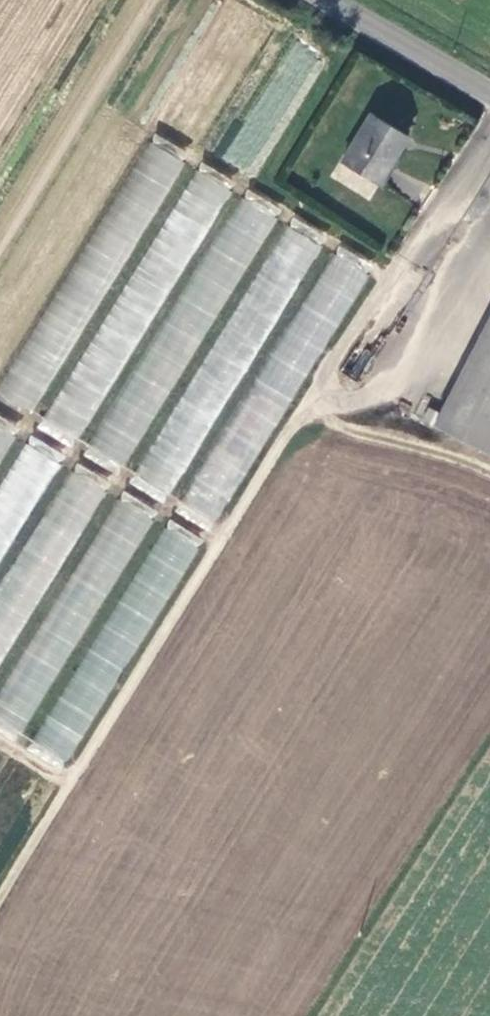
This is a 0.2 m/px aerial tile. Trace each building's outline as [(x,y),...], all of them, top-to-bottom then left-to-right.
[(343,164),(381,187),(412,135),(373,112),(343,164)] [(148,140),(0,386),(0,401),(31,420),(186,163),(148,140)] [(198,170),(38,424),(74,446),(234,192),(198,170)] [(242,197),(86,453),(121,475),(277,219),(242,197)] [(325,248),(289,226),(130,480),(166,502),(325,248)] [(370,276),(334,254),(175,507),(211,529),(370,276)] [(433,425),(489,455),(489,321),(433,425)] [(17,438),(0,428),(0,466),(17,438)] [(62,466),(27,444),(0,486),(0,564),(62,466)] [(107,493),(72,472),(0,587),(0,664),(107,493)] [(154,522),(119,500),(0,689),(0,719),(21,733),(154,522)] [(199,550),(164,528),(32,740),(67,763),(199,550)]
